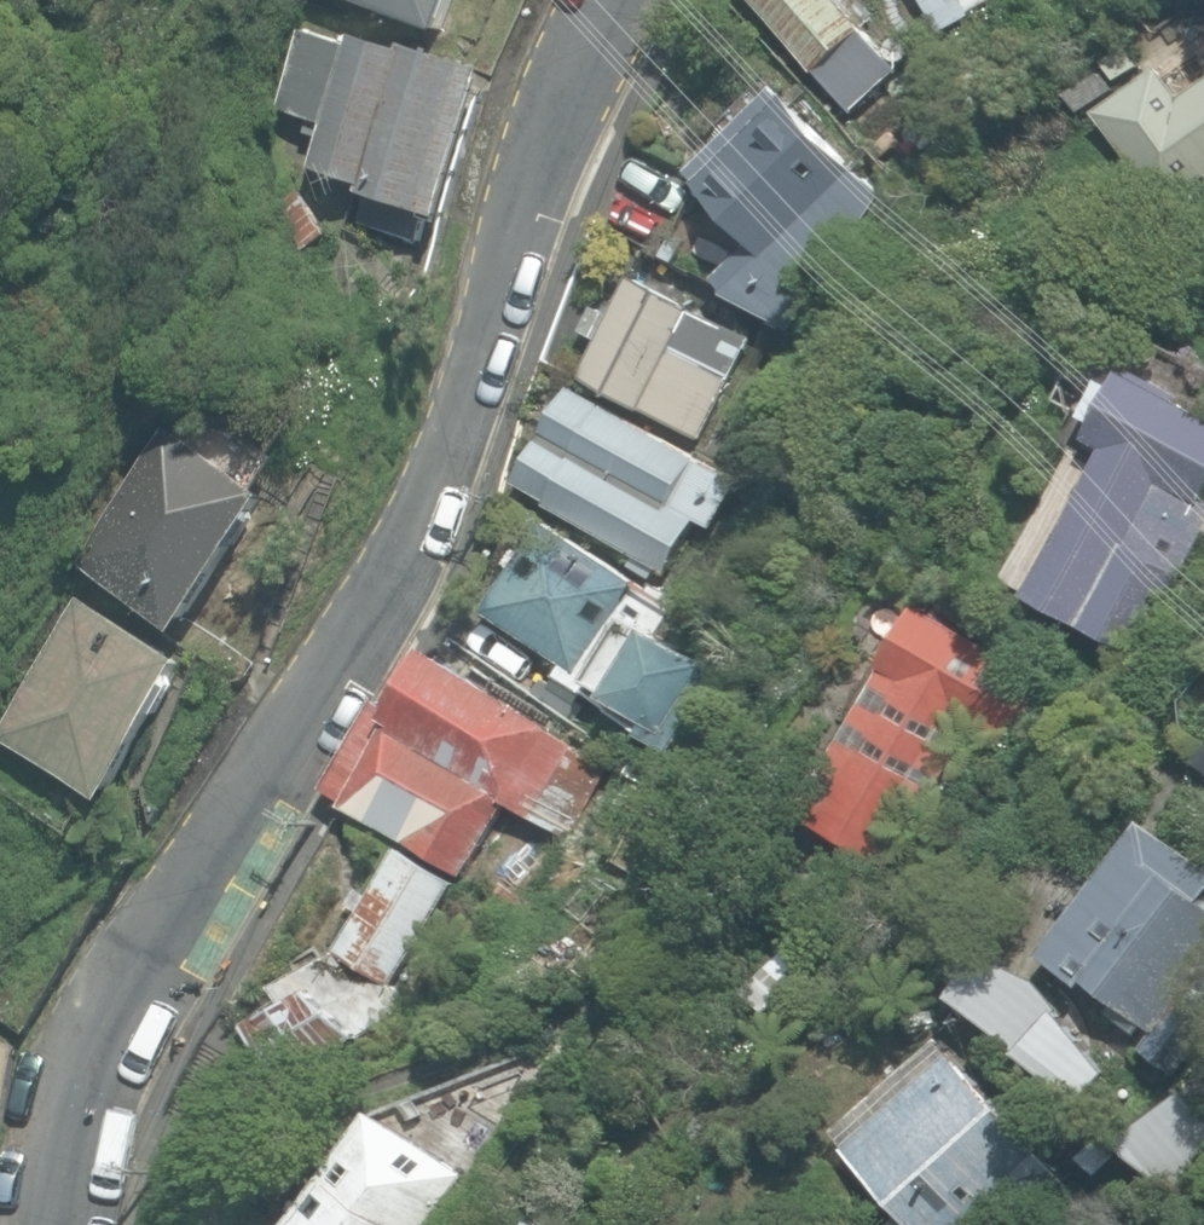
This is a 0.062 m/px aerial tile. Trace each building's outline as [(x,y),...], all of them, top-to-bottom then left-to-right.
[(450,32),(461,0),(356,0),(450,32)] [(858,124),(888,97),(884,92),(903,76),(835,0),(743,0),(784,46),(774,55),(793,76),(805,65),(858,124)] [(944,35),(1004,0),(925,0),(944,35)] [(366,196),(453,222),(498,71),(412,44),(409,54),(354,38),(352,46),(303,31),(279,111),(327,125),(313,171),(369,188),(366,196)] [(1183,99),(1163,70),(1097,116),(1164,211),(1203,183),(1203,84),(1183,99)] [(792,327),(882,209),(774,91),(683,175),(696,187),(662,263),(792,327)] [(272,209),(299,251),(327,233),(301,191),(272,209)] [(582,377),(704,437),(751,341),(631,283),(614,319),(594,309),(583,331),(600,340),(582,377)] [(1137,656),(1203,531),(1203,416),(1123,373),(1115,388),(1105,382),(1085,418),(1093,422),(1084,439),(1103,450),(1026,597),(1137,656)] [(513,483),(670,572),(684,546),(701,556),(741,485),(567,386),(513,483)] [(77,569),(188,634),(270,495),(261,490),(277,462),(197,415),(180,444),(158,431),(77,569)] [(733,452),(753,461),(766,430),(746,422),(733,452)] [(709,634),(542,524),(522,554),(515,550),(506,563),(515,569),(485,614),(562,664),(554,676),(640,732),(647,722),(680,744),(726,674),(696,654),(709,634)] [(112,799),(189,662),(72,597),(0,726),(0,736),(112,799)] [(1001,758),(1048,674),(921,603),(802,817),(894,868),(966,739),(1001,758)] [(349,802),(464,875),(506,808),(562,844),(607,773),(428,659),(394,712),(377,701),(323,786),(349,802)] [(1203,1007),(1203,963),(1201,961),(1203,957),(1203,901),(1201,899),(1203,894),(1203,868),(1139,821),(1041,958),(1085,990),(1088,985),(1151,1030),(1139,1046),(1164,1063),(1203,1007)] [(477,871),(500,885),(516,861),(491,847),(477,871)] [(256,1024),(288,1082),(359,1039),(409,1009),(395,984),(458,885),(402,850),(337,953),(276,987),(287,1008),(256,1024)] [(1079,1103),(1100,1076),(1027,978),(983,955),(955,998),(1079,1103)] [(909,1224),(1003,1224),(1059,1176),(953,1053),(843,1149),(909,1224)] [(1111,1145),(1162,1198),(1203,1158),(1203,1120),(1172,1087),(1111,1145)] [(467,1178),(377,1109),(288,1224),(430,1224),(467,1178)] [(1096,1176),(1112,1158),(1093,1142),(1077,1160),(1096,1176)]
